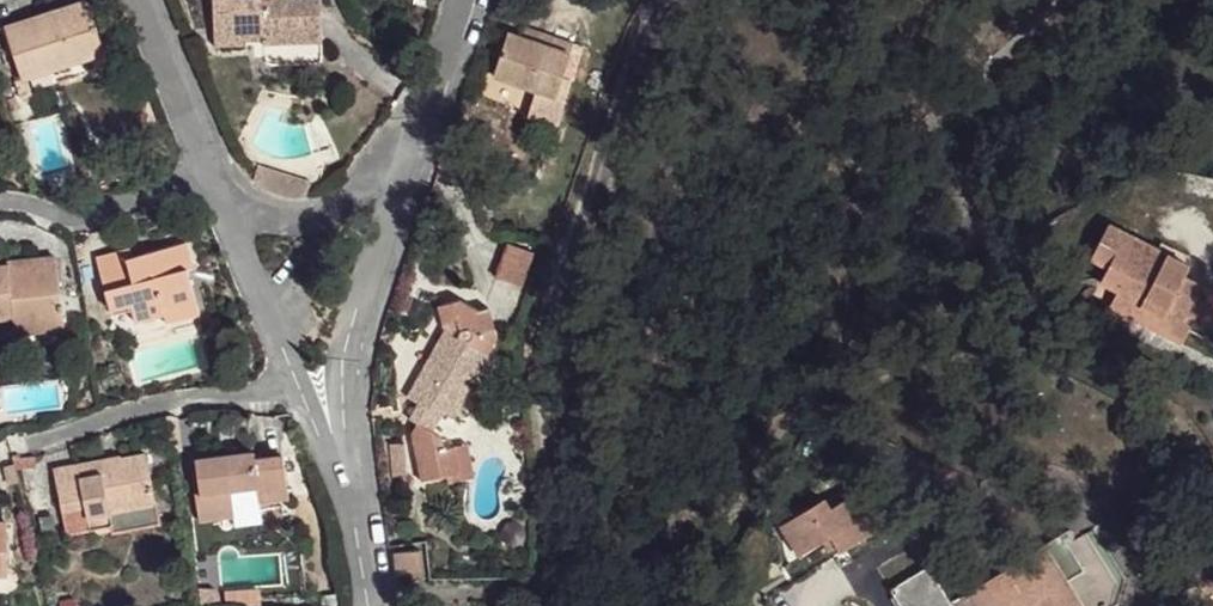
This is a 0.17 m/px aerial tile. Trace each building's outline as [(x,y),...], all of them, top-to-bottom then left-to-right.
[(2,26),(20,77),(54,66),(101,51),(84,0),(77,0),(2,26)] [(217,1),(221,51),(250,50),(268,50),(323,43),(323,8),(269,12),(267,0),(227,0),(217,1)] [(323,43),(268,50),(270,62),(325,57),(323,43)] [(250,50),(221,51),(220,62),(250,62),(250,50)] [(553,56),(516,50),(514,63),(487,58),(480,106),(525,112),(530,95),(548,97),(553,56)] [(101,51),(54,66),(59,82),(106,65),(101,51)] [(1118,222),(1101,262),(1121,273),(1111,303),(1194,343),(1209,317),(1212,318),(1212,283),(1196,274),(1201,263),(1118,222)] [(120,243),(89,252),(102,310),(123,302),(126,319),(188,303),(179,268),(187,264),(182,239),(124,254),(120,243)] [(523,285),(529,250),(501,246),(496,280),(523,285)] [(15,259),(10,263),(14,318),(16,331),(65,324),(56,257),(15,259)] [(0,264),(0,319),(14,318),(10,263),(0,264)] [(454,325),(432,331),(436,353),(398,420),(408,427),(401,440),(407,444),(401,460),(412,498),(439,494),(449,491),(444,465),(432,469),(427,455),(433,439),(446,445),(493,359),(483,331),(478,335),(454,325)] [(69,514),(88,512),(92,524),(111,520),(109,510),(157,503),(146,451),(122,457),(124,467),(112,469),(109,455),(59,466),(69,514)] [(250,457),(198,458),(198,479),(198,497),(190,498),(192,521),(227,522),(228,500),(252,498),(254,511),(286,509),(283,466),(250,466),(250,457)] [(457,461),(444,465),(449,491),(439,494),(442,501),(466,495),(457,461)] [(843,487),(798,508),(815,546),(849,529),(855,541),(897,519),(875,478),(845,492),(843,487)] [(198,497),(198,479),(191,480),(190,498),(198,497)] [(252,498),(228,500),(227,522),(229,530),(254,530),(254,511),(252,498)] [(0,519),(0,570),(10,570),(9,519),(0,519)] [(904,578),(919,605),(1098,605),(1085,582),(1104,569),(1082,530),(963,592),(945,558),(904,578)]
